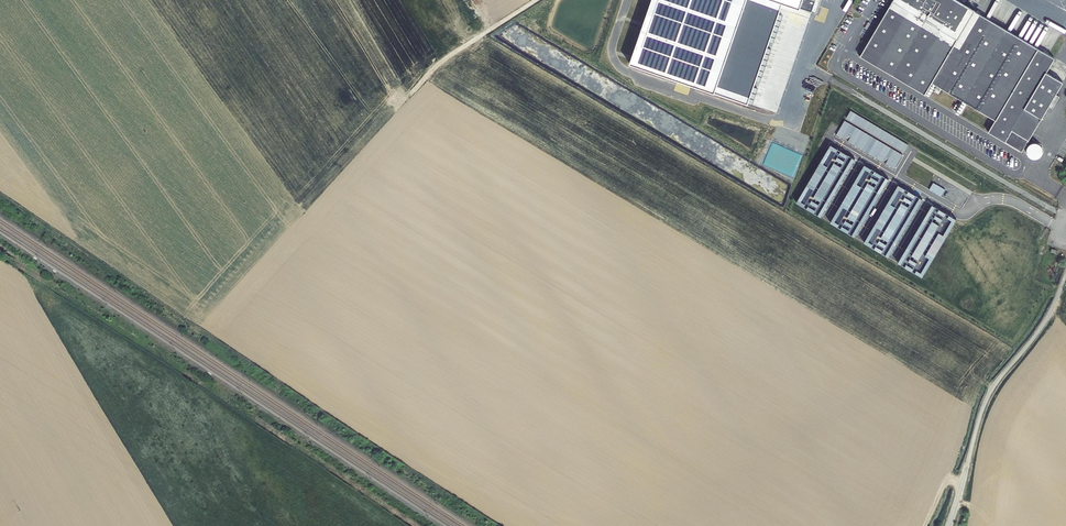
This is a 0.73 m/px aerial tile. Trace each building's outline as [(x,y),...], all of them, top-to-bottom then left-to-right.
[(630,62),(747,103),(748,100),(750,94),(752,89),(756,78),(757,72),(760,66),(761,61),(764,54),(766,49),(769,38),(771,32),(773,26),(775,21),(777,15),(782,1),(816,13),(821,0),(651,0),(630,62)] [(956,0),(893,0),(860,56),(925,95),(932,83),(961,100),(955,111),(961,114),(967,104),(995,120),(988,132),(1022,152),(1029,140),(1012,130),(1024,109),(1041,119),(1048,107),(1052,109),(1059,97),(1056,95),(1063,82),(1046,72),(1055,58),(956,0)] [(1024,109),(1012,130),(1029,140),(1041,119),(1024,109)] [(1027,142),(1027,156),(1040,157),(1041,143),(1027,142)]
